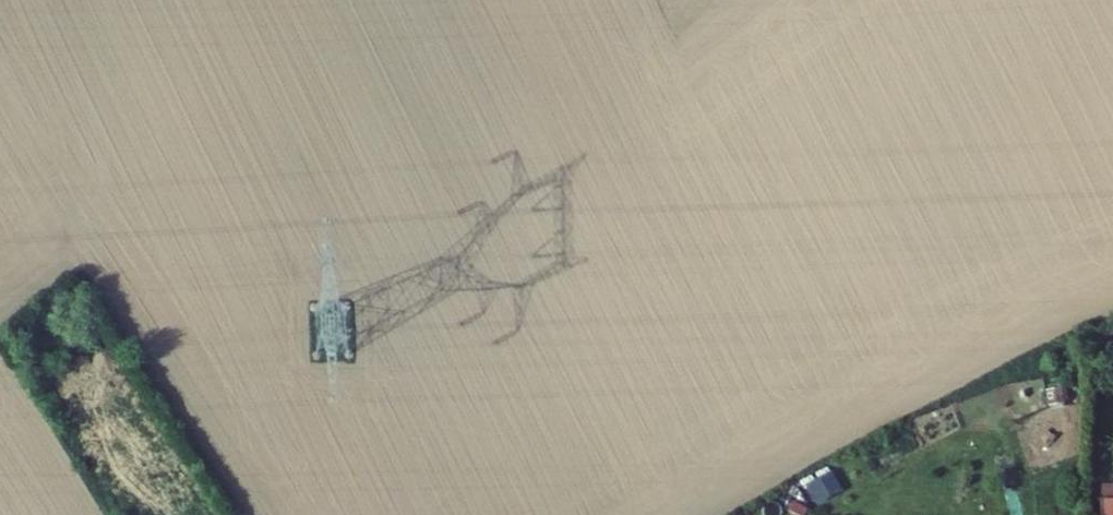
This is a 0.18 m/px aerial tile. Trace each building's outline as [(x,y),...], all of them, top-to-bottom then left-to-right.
[(1102,503),(1112,503),(1112,488),(1103,487),(1102,503)] [(1102,514),(1112,514),(1112,503),(1102,503),(1102,514)]
